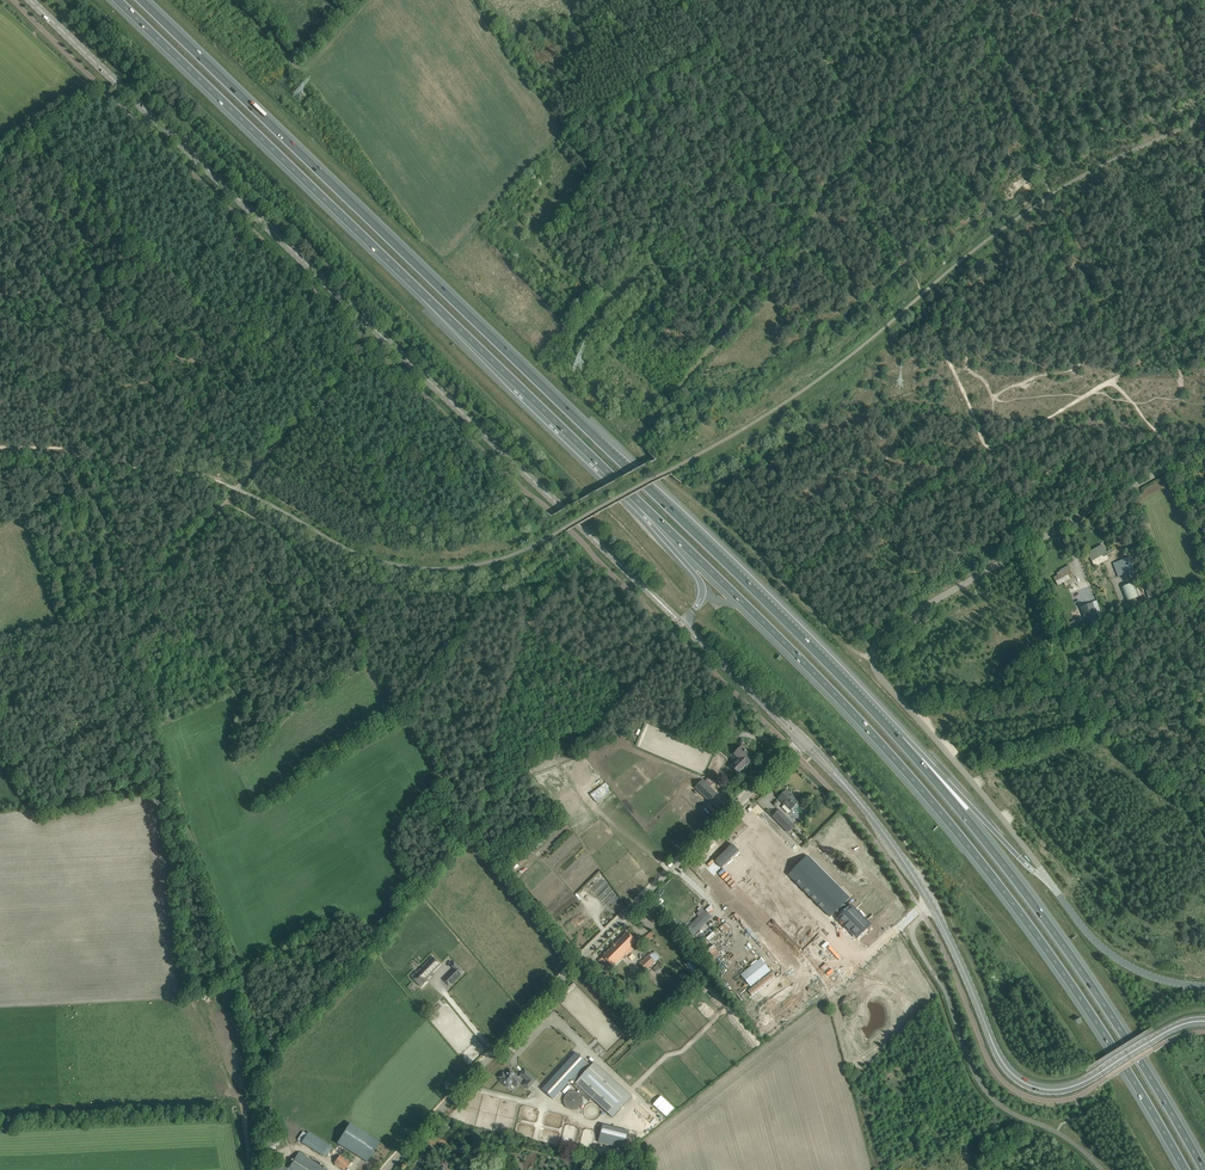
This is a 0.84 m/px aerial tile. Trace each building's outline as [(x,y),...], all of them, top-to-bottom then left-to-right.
[(782,331),(790,334),(792,328),(784,325),(782,331)] [(1100,547),(1088,554),(1095,567),(1107,560),(1104,554),(1106,552),(1104,548),(1101,549),(1100,547)] [(1130,557),(1113,561),(1116,574),(1133,570),(1130,557)] [(1060,572),(1057,573),(1058,575),(1054,578),(1056,581),(1059,586),(1074,578),(1071,573),(1072,572),(1069,566),(1059,571),(1060,572)] [(1126,602),(1138,597),(1133,583),(1121,588),(1126,602)] [(1092,603),(1079,607),(1087,627),(1099,622),(1092,603)] [(753,758),(741,747),(734,754),(739,759),(731,766),(738,773),(746,765),(747,765),(753,758)] [(695,787),(710,802),(717,794),(702,780),(695,787)] [(590,795),(597,803),(612,791),(606,783),(590,795)] [(778,798),(783,802),(785,804),(782,807),(788,813),(799,802),(794,798),(793,799),(785,791),(778,798)] [(779,809),(772,817),(788,833),(795,826),(779,809)] [(770,815),(766,811),(753,823),(789,860),(802,847),(788,833),(772,817),(770,815)] [(748,835),(738,845),(771,879),(782,868),(753,839),(748,835)] [(732,845),(715,862),(722,868),(738,851),(732,845)] [(808,856),(790,874),(831,916),(837,910),(841,915),(839,917),(858,936),(870,925),(851,906),(849,908),(844,903),(849,898),(808,856)] [(808,895),(799,904),(821,927),(830,918),(808,895)] [(712,919),(709,916),(705,912),(688,929),(694,936),(712,919)] [(719,926),(713,933),(719,937),(724,929),(719,926)] [(636,941),(627,932),(599,961),(608,969),(611,965),(613,967),(625,955),(626,956),(633,949),(630,946),(636,941)] [(646,944),(655,936),(651,932),(642,940),(646,944)] [(710,944),(715,939),(711,934),(706,939),(710,944)] [(639,964),(646,971),(658,960),(651,952),(639,964)] [(417,972),(416,971),(411,976),(422,987),(428,981),(427,980),(431,976),(430,974),(433,972),(440,965),(432,957),(417,972)] [(740,974),(750,988),(746,990),(751,996),(775,979),(760,958),(740,974)] [(653,968),(657,972),(661,968),(657,964),(653,968)] [(459,966),(458,966),(457,967),(448,976),(447,975),(443,979),(450,986),(464,971),(459,966)] [(608,988),(614,982),(607,974),(600,979),(608,988)] [(783,1012),(791,1004),(786,999),(778,1007),(783,1012)] [(771,1012),(769,1014),(776,1020),(778,1018),(771,1012)] [(592,1099),(613,1118),(632,1097),(594,1062),(590,1067),(589,1065),(587,1063),(576,1053),(560,1070),(542,1089),(553,1100),(572,1080),(576,1084),(578,1085),(576,1088),(580,1092),(579,1093),(589,1102),(592,1099)] [(523,1085),(528,1089),(537,1080),(525,1069),(521,1074),(527,1081),(523,1085)] [(518,1077),(510,1070),(506,1075),(503,1073),(502,1073),(499,1077),(501,1079),(500,1080),(508,1088),(513,1082),(517,1086),(521,1082),(517,1078),(518,1077)] [(646,1122),(656,1111),(643,1099),(633,1110),(646,1122)] [(346,1128),(337,1143),(367,1162),(380,1142),(350,1124),(349,1123),(346,1128)] [(603,1124),(598,1142),(625,1149),(629,1131),(603,1124)] [(322,1155),(329,1145),(308,1132),(301,1143),(322,1155)] [(279,1137),(266,1144),(269,1149),(282,1141),(279,1137)] [(326,1150),(322,1156),(329,1161),(334,1155),(326,1150)] [(298,1152),(289,1168),(293,1169),(327,1169),(298,1152)] [(334,1163),(344,1169),(345,1169),(350,1163),(347,1161),(339,1155),(334,1163)]
